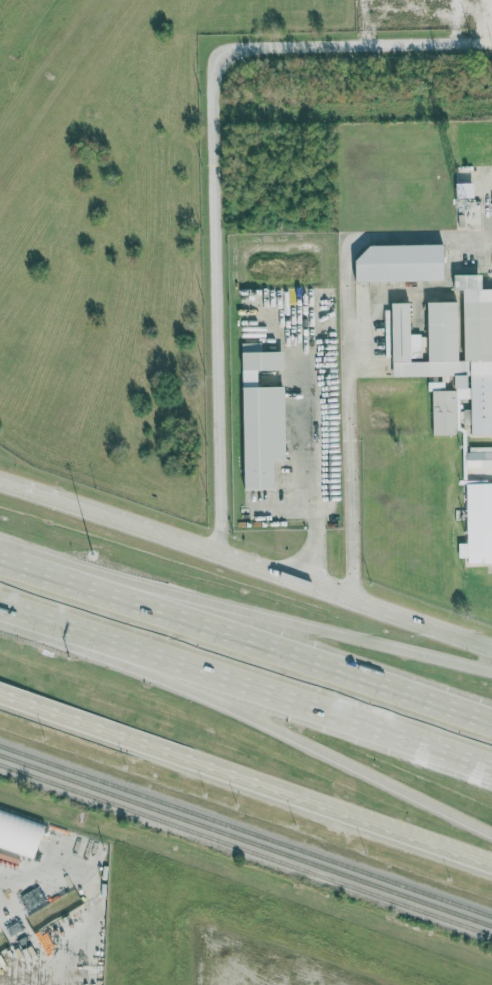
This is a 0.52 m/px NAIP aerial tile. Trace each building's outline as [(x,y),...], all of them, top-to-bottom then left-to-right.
[(476,182),(458,183),(459,197),(476,197),(476,182)] [(447,280),(447,244),(370,245),(371,255),(359,255),(359,281),(447,280)] [(485,283),(485,273),(456,274),(457,290),(463,290),(463,300),(430,302),(431,361),(414,361),(414,351),(417,353),(416,302),(393,302),(395,377),(456,375),(457,390),(433,390),(435,435),(459,434),(458,399),(473,398),(474,435),(491,434),(491,287),(485,283)] [(247,489),(277,489),(277,460),(289,460),(287,386),(260,387),(260,370),(287,369),(287,351),(263,351),(263,343),(244,343),(247,489)] [(491,467),(491,452),(467,452),(467,467),(491,467)] [(467,484),(469,543),(459,543),(459,558),(469,558),(469,564),(491,563),(491,483),(467,484)] [(0,810),(0,848),(37,859),(48,825),(0,810)]
